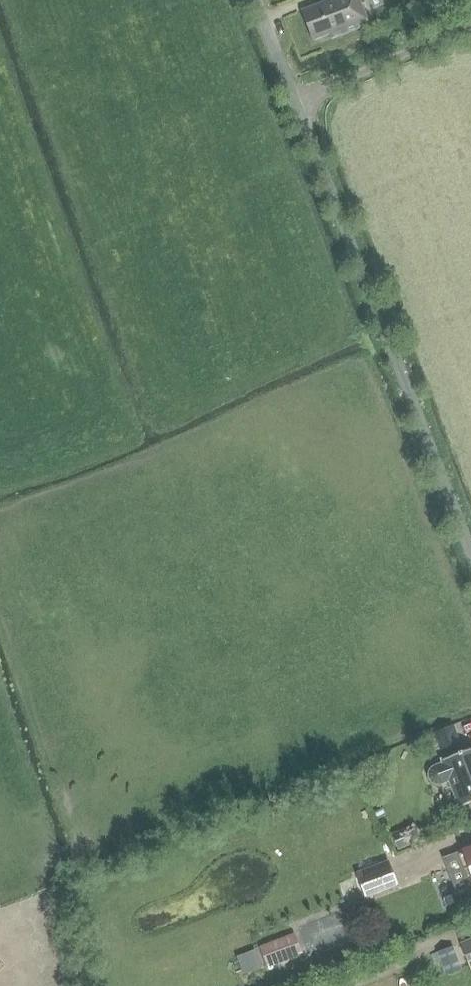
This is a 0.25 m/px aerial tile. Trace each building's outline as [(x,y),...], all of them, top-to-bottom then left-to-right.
[(369,25),(360,0),(331,0),(303,10),(314,40),(330,35),(331,39),(369,25)] [(460,743),(454,726),(433,733),(440,750),(460,743)] [(470,803),(470,749),(442,760),(443,764),(435,767),(431,770),(429,774),(430,779),(433,782),(437,784),(442,784),(450,781),(460,807),(470,803)] [(416,844),(410,827),(391,834),(398,851),(416,844)] [(458,853),(465,871),(470,868),(470,870),(470,848),(458,853)] [(367,897),(397,886),(388,863),(358,875),(367,897)] [(302,953),(295,934),(260,947),(267,966),(302,953)] [(460,945),(468,967),(470,966),(470,941),(460,945)] [(445,975),(462,970),(453,946),(437,952),(445,975)]
